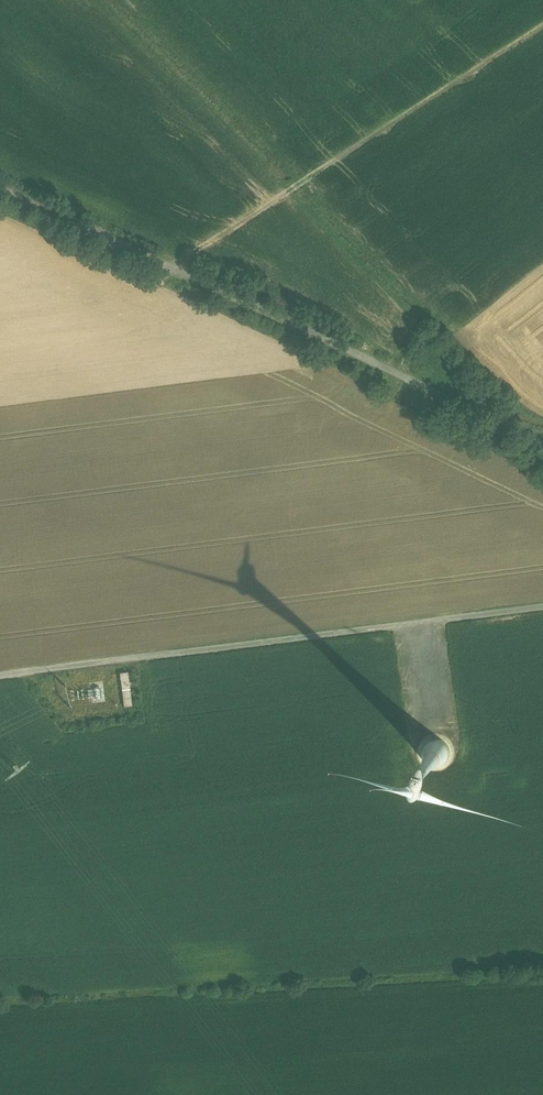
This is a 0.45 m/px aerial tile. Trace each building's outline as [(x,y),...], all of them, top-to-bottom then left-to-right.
[(129,698),(128,673),(121,673),(122,698),(129,698)] [(91,682),(92,689),(89,690),(89,703),(105,702),(103,681),(91,682)]
